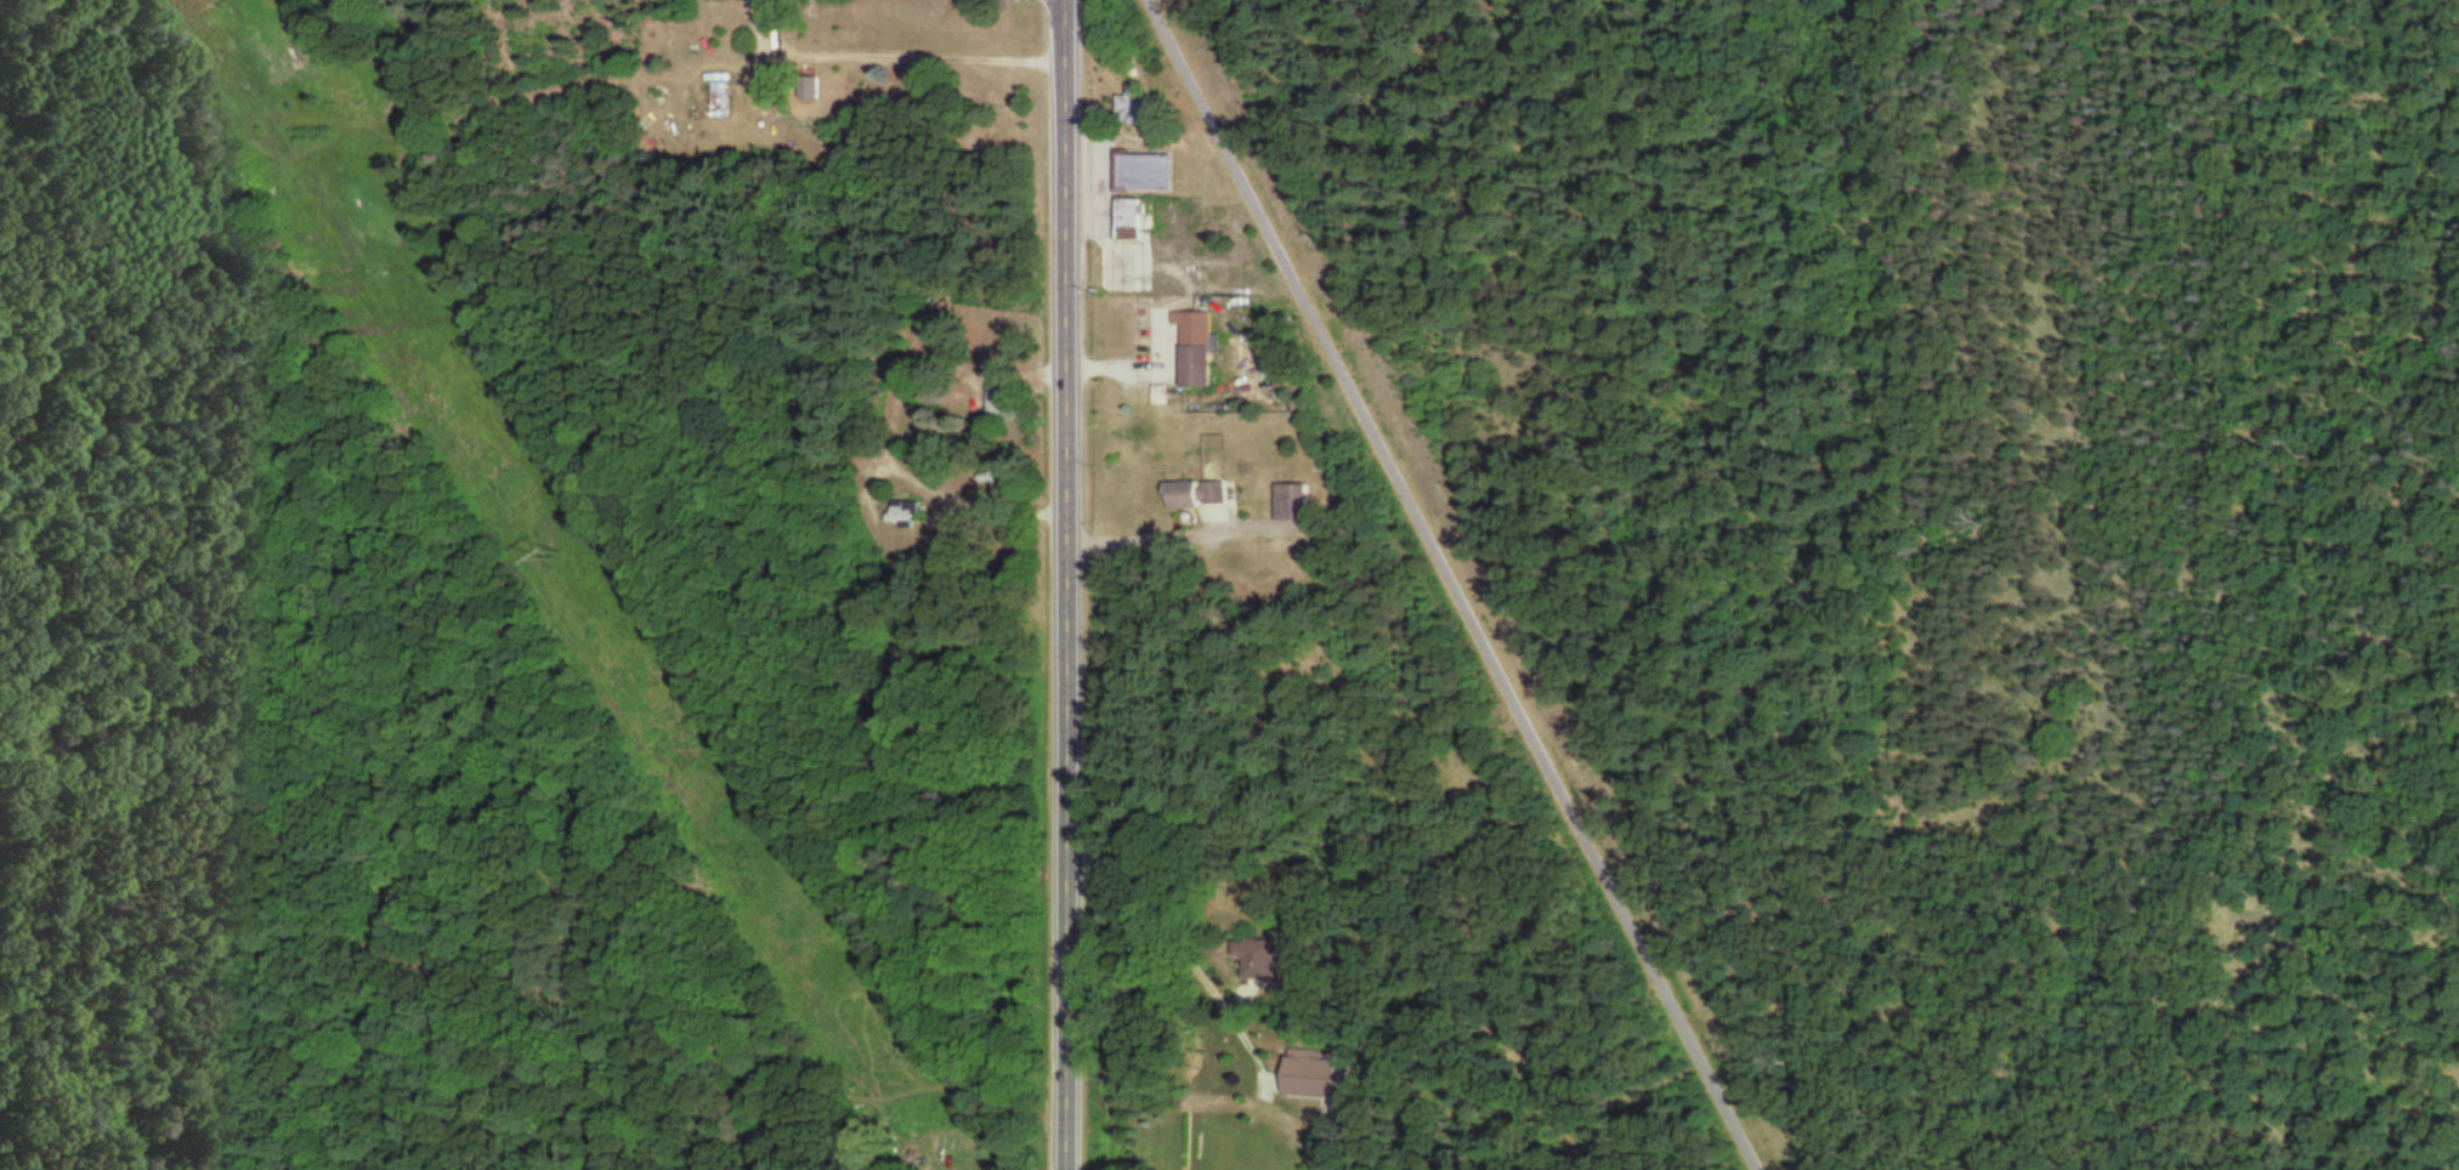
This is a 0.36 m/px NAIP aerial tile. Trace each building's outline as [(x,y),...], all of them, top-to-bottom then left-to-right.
[(736,84),(716,84),(716,121),(736,121),(736,84)] [(1157,89),(1135,89),(1135,97),(1126,97),(1126,126),(1157,126),(1157,89)] [(1127,192),(1179,192),(1179,157),(1127,157),(1127,192)] [(1155,201),(1128,201),(1128,242),(1155,242),(1155,201)] [(1192,390),(1221,390),(1220,314),(1191,315),(1192,390)] [(1173,485),(1174,510),(1236,508),(1235,484),(1173,485)] [(1317,486),(1284,486),(1284,522),(1317,522),(1317,486)] [(899,525),(925,525),(925,505),(899,505),(899,525)] [(1294,981),(1294,944),(1262,944),(1262,981),(1294,981)] [(1295,1053),(1293,1100),(1345,1101),(1346,1054),(1295,1053)]
